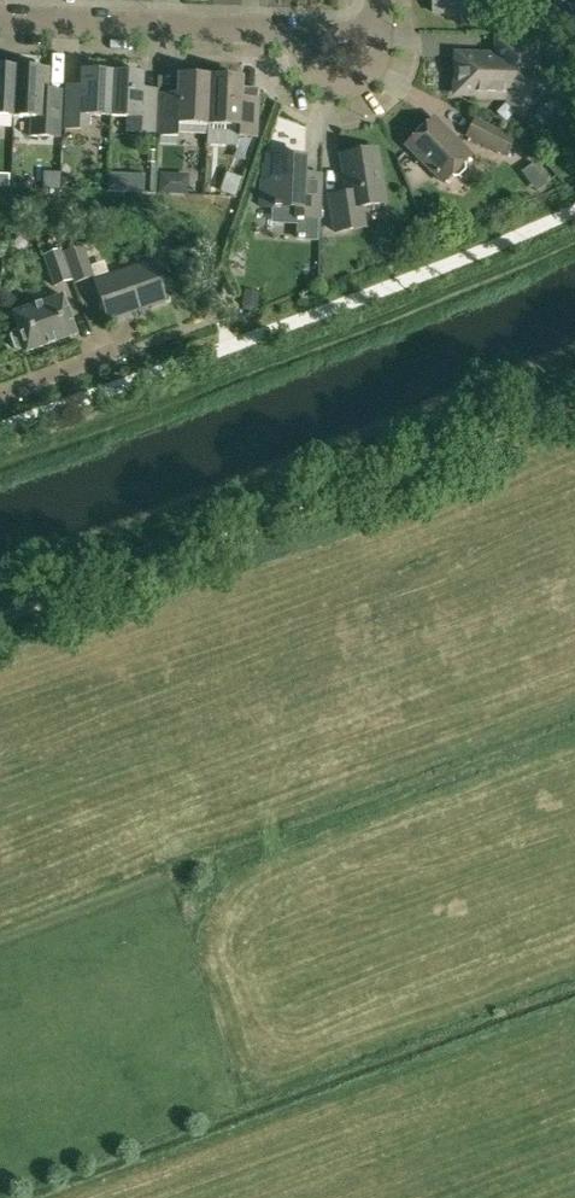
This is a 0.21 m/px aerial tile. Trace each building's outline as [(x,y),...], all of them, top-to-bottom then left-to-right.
[(436,12),(486,14),(486,20),(498,21),(499,0),(437,0),(436,12)] [(460,56),(459,91),(478,92),(478,96),(500,97),(500,92),(511,93),(527,109),(555,83),(540,68),(541,39),(501,38),(500,58),(460,56)] [(15,116),(17,67),(0,66),(0,115),(15,116)] [(30,135),(45,136),(60,136),(61,100),(47,99),(48,69),(17,67),(15,116),(31,116),(30,135)] [(89,130),(90,114),(112,115),(113,72),(83,70),(81,112),(67,112),(66,127),(81,128),(81,130),(89,130)] [(144,73),(113,72),(112,115),(129,116),(128,130),(156,132),(157,103),(142,102),(144,73)] [(179,123),(209,124),(211,76),(180,75),(179,96),(176,99),(162,98),(160,135),(179,135),(179,123)] [(246,91),(242,88),(242,77),(211,76),(209,124),(240,126),(239,136),(257,136),(257,126),(258,92),(246,91)] [(445,182),(472,154),(435,117),(407,144),(445,182)] [(502,133),(493,150),(505,156),(513,139),(502,133)] [(386,202),(378,148),(342,154),(349,193),(331,196),(337,231),(366,226),(362,205),(386,202)] [(261,206),(272,206),(271,223),(298,224),(299,217),(321,218),(322,181),(306,180),(307,156),(273,155),(272,179),(262,179),(261,206)] [(520,172),(536,192),(550,181),(536,161),(520,172)] [(236,197),(242,178),(226,172),(219,191),(236,197)] [(160,193),(188,194),(188,174),(160,173),(160,193)] [(123,191),(124,175),(109,174),(108,190),(123,191)] [(74,179),(61,178),(60,189),(74,190),(74,179)] [(83,244),(63,252),(73,280),(74,283),(95,276),(83,244)] [(63,252),(61,248),(43,254),(54,287),(73,280),(63,252)] [(168,298),(155,260),(96,280),(109,319),(168,298)] [(257,309),(260,293),(245,291),(242,307),(257,309)] [(27,351),(78,334),(64,294),(14,312),(19,328),(13,330),(11,335),(16,348),(21,350),(26,348),(27,351)]
